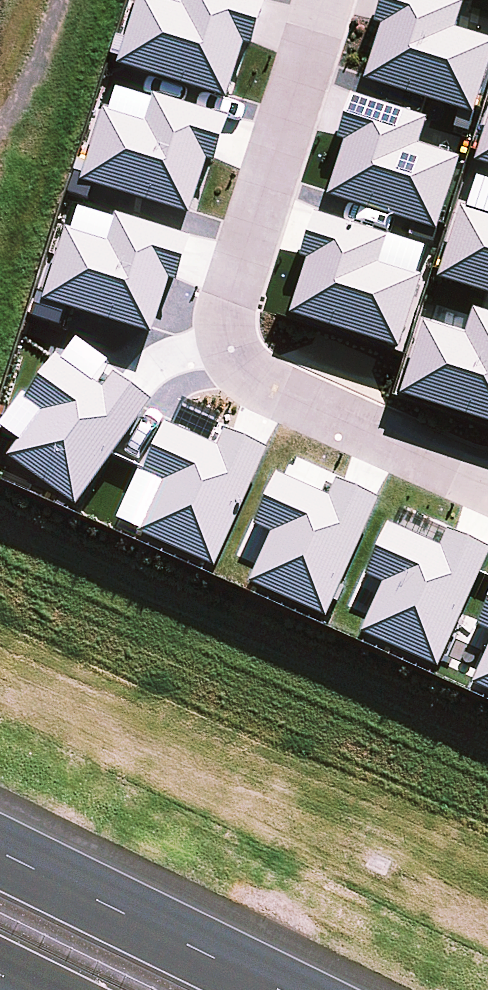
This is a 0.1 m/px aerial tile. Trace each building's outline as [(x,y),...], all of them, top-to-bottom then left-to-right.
[(137,2),(114,73),(224,109),(241,55),(249,58),(264,12),(226,0),(184,0),(179,16),(137,2)] [(137,2),(179,16),(184,0),(138,0),(137,2)] [(487,63),(487,48),(452,37),(460,10),(427,0),(380,0),(370,31),(378,33),(360,90),(469,124),(487,63)] [(432,240),(455,165),(414,153),(423,126),(347,102),(333,147),(341,149),(323,206),(432,240)] [(103,118),(79,190),(188,225),(205,171),(213,174),(228,128),(152,104),(143,131),(103,118)] [(469,169),(487,175),(487,111),(469,169)] [(487,225),(487,189),(473,185),(463,217),(487,225)] [(455,214),(432,287),(487,304),(487,225),(455,214)] [(285,321),(394,357),(417,286),(411,284),(373,272),(382,245),(310,222),(295,267),(302,269),(285,321)] [(66,237),(42,309),(150,344),(167,290),(176,293),(190,248),(114,223),(105,250),(66,237)] [(420,258),(382,245),(373,272),(411,284),(420,258)] [(469,316),(460,344),(419,330),(396,403),(487,433),(487,323),(469,316)] [(75,514),(151,411),(112,383),(102,397),(56,364),(22,410),(38,422),(7,465),(75,514)] [(211,576),(264,459),(220,439),(213,455),(163,433),(141,483),(157,490),(134,541),(211,576)] [(323,625),(376,508),(332,488),(325,505),(273,481),(249,534),(268,542),(246,590),(323,625)] [(435,675),(487,558),(444,538),(436,554),(384,531),(360,584),(379,592),(357,640),(435,675)] [(472,635),(487,642),(487,598),(472,635)] [(468,691),(487,700),(487,648),(468,691)]
